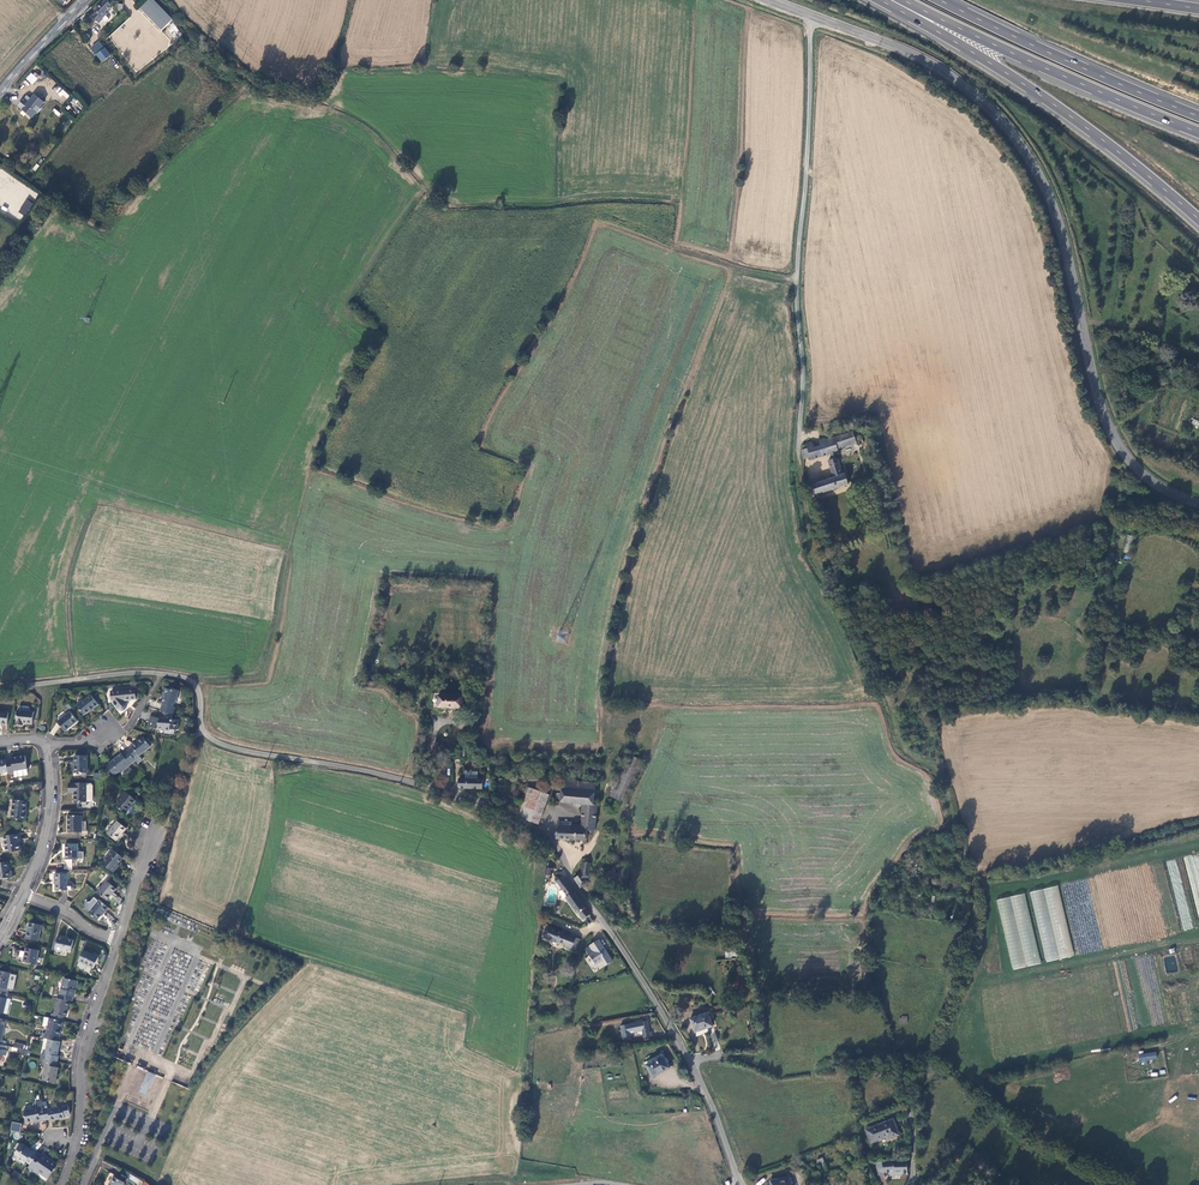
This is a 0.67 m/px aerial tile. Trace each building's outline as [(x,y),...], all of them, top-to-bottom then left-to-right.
[(159,33),(169,23),(147,1),(137,10),(159,33)] [(103,3),(92,14),(94,16),(90,20),(96,26),(100,22),(104,18),(104,17),(105,16),(103,15),(108,11),(108,7),(103,3)] [(99,40),(90,48),(101,62),(111,55),(99,40)] [(31,72),(25,78),(32,84),(38,78),(31,72)] [(65,100),(70,95),(62,89),(58,93),(65,100)] [(38,114),(41,110),(40,108),(44,103),(35,96),(31,100),(27,97),(25,100),(24,100),(19,107),(23,110),(21,113),(31,120),(36,114),(38,114)] [(54,108),(52,111),(58,116),(61,113),(54,108)] [(26,217),(37,193),(30,190),(30,189),(25,187),(23,193),(22,193),(17,203),(20,204),(17,213),(26,217)] [(1198,427),(1198,424),(1198,421),(1193,419),(1191,423),(1198,427)] [(819,440),(821,446),(825,456),(827,456),(837,453),(839,453),(838,450),(855,446),(852,433),(826,440),(825,438),(819,440)] [(802,451),(805,460),(811,458),(812,461),(817,459),(814,448),(812,442),(807,443),(809,449),(802,451)] [(821,446),(814,448),(817,459),(825,456),(821,446)] [(829,462),(838,459),(837,453),(827,456),(829,462)] [(844,476),(838,459),(829,462),(834,479),(812,486),(815,496),(849,486),(846,475),(844,476)] [(1135,537),(1127,535),(1122,553),(1130,555),(1135,537)] [(1118,554),(1109,552),(1106,562),(1116,564),(1118,554)] [(172,715),(175,716),(177,708),(173,707),(174,703),(176,703),(179,692),(173,690),(172,691),(167,689),(165,696),(165,699),(163,699),(162,704),(162,705),(160,712),(172,715)] [(135,692),(111,693),(111,703),(113,704),(113,705),(115,707),(117,710),(119,711),(121,712),(122,712),(124,711),(126,711),(127,709),(127,708),(127,707),(126,705),(125,702),(135,701),(135,692)] [(439,695),(439,708),(464,708),(464,696),(439,695)] [(99,705),(91,696),(84,702),(83,701),(77,706),(84,716),(90,711),(91,711),(99,705)] [(34,719),(34,713),(30,713),(18,712),(17,725),(24,726),(24,725),(24,724),(29,725),(33,725),(34,719)] [(159,719),(150,717),(148,727),(157,729),(165,731),(165,732),(171,732),(171,730),(174,730),(176,731),(177,721),(171,721),(172,715),(160,712),(159,719)] [(0,713),(0,725),(7,726),(8,713),(0,713)] [(78,722),(70,713),(57,723),(65,732),(78,722)] [(137,764),(142,760),(139,756),(150,747),(143,738),(131,747),(132,747),(127,751),(134,759),(135,761),(137,764)] [(134,759),(127,751),(122,755),(121,754),(106,766),(114,776),(120,772),(121,773),(135,761),(134,759)] [(87,757),(74,756),(74,773),(87,773),(87,757)] [(8,774),(9,776),(13,775),(13,779),(27,777),(28,775),(27,770),(28,770),(25,758),(12,760),(12,761),(12,765),(7,766),(8,774)] [(8,774),(7,766),(6,762),(6,760),(0,761),(0,775),(8,774)] [(459,787),(459,789),(482,790),(482,780),(477,779),(464,779),(458,779),(459,787)] [(584,805),(594,805),(596,784),(564,781),(561,794),(556,795),(555,803),(584,805)] [(76,810),(90,810),(90,802),(86,802),(86,784),(69,784),(69,790),(74,790),(74,793),(74,802),(76,803),(76,810)] [(549,796),(528,788),(517,816),(539,824),(549,796)] [(134,800),(125,792),(115,805),(125,813),(129,808),(128,807),(134,800)] [(27,801),(13,800),(11,819),(26,820),(27,813),(26,813),(27,801)] [(584,805),(582,827),(588,831),(595,831),(598,806),(594,805),(584,805)] [(70,832),(80,832),(81,832),(82,821),(82,815),(70,815),(70,832)] [(126,829),(116,821),(107,833),(116,841),(126,829)] [(570,840),(571,827),(557,826),(557,839),(570,840)] [(588,831),(582,827),(571,827),(570,840),(586,842),(588,831)] [(21,851),(20,844),(19,841),(18,841),(17,835),(4,837),(7,853),(21,851)] [(78,844),(66,844),(66,860),(74,860),(79,860),(78,844)] [(542,849),(547,854),(551,850),(546,845),(542,849)] [(113,873),(116,869),(115,868),(117,865),(122,859),(113,851),(102,864),(113,873)] [(1185,857),(1191,887),(1198,886),(1198,854),(1185,857)] [(913,864),(907,859),(904,865),(910,869),(913,864)] [(67,864),(67,870),(74,870),(74,860),(66,860),(65,860),(65,864),(67,864)] [(10,878),(8,868),(9,868),(8,862),(0,863),(0,880),(10,878)] [(583,887),(584,889),(585,889),(587,889),(587,887),(587,886),(587,884),(588,884),(587,879),(588,877),(591,865),(583,863),(581,875),(575,879),(581,888),(583,887)] [(67,875),(54,875),(54,880),(55,880),(55,891),(67,891),(67,875)] [(585,908),(562,877),(561,879),(559,878),(558,879),(557,880),(557,882),(568,898),(566,899),(577,914),(578,914),(585,908)] [(96,893),(106,901),(116,890),(106,881),(96,893)] [(1059,886),(1031,891),(1044,962),(1073,956),(1059,886)] [(998,899),(1010,969),(1039,965),(1027,894),(998,899)] [(108,908),(98,900),(88,913),(97,920),(103,913),(104,914),(108,908)] [(591,915),(585,908),(578,914),(583,920),(591,915)] [(42,926),(29,923),(26,939),(39,941),(42,926)] [(580,939),(547,926),(542,936),(558,942),(558,944),(575,951),(580,939)] [(64,938),(58,937),(54,954),(66,957),(67,953),(71,953),(73,941),(64,939),(64,938)] [(603,945),(599,939),(589,945),(590,946),(593,951),(603,945)] [(590,946),(586,949),(595,964),(603,959),(607,964),(612,961),(603,945),(593,951),(590,946)] [(38,951),(26,948),(24,962),(36,964),(38,951)] [(99,958),(83,951),(78,962),(93,969),(99,958)] [(5,994),(6,989),(7,989),(10,973),(0,971),(0,993),(5,994)] [(69,1001),(71,1002),(72,997),(74,997),(76,989),(74,989),(75,987),(76,987),(78,981),(63,978),(61,989),(60,989),(58,994),(60,994),(59,999),(69,1001)] [(59,999),(57,998),(54,1014),(51,1014),(50,1018),(62,1021),(64,1021),(65,1016),(66,1017),(69,1001),(59,999)] [(713,1027),(708,1013),(691,1019),(695,1033),(713,1027)] [(62,1021),(50,1018),(48,1018),(46,1025),(45,1034),(42,1034),(41,1038),(48,1039),(57,1041),(57,1036),(59,1037),(62,1021)] [(635,1021),(636,1023),(620,1026),(622,1038),(631,1036),(631,1033),(642,1031),(643,1038),(653,1036),(652,1031),(649,1032),(648,1021),(642,1022),(641,1020),(635,1021)] [(622,1038),(624,1046),(633,1045),(631,1036),(622,1038)] [(57,1057),(60,1042),(57,1041),(48,1039),(45,1054),(48,1055),(47,1061),(58,1063),(59,1058),(57,1057)] [(1138,1055),(1140,1062),(1157,1059),(1156,1051),(1144,1053),(1143,1050),(1138,1051),(1139,1055),(1138,1055)] [(669,1068),(663,1056),(646,1066),(653,1077),(669,1068)] [(57,1067),(58,1063),(47,1061),(45,1060),(43,1065),(47,1066),(44,1080),(56,1083),(59,1068),(57,1067)] [(936,1072),(941,1078),(945,1074),(941,1068),(936,1072)] [(146,1072),(138,1091),(146,1094),(154,1075),(146,1072)] [(41,1121),(46,1120),(43,1109),(41,1101),(37,1101),(38,1108),(24,1111),(26,1122),(32,1121),(40,1120),(41,1121)] [(43,1109),(46,1120),(50,1119),(50,1121),(65,1118),(62,1107),(48,1110),(48,1108),(43,1109)] [(893,1118),(864,1129),(870,1144),(887,1137),(889,1141),(901,1136),(893,1118)] [(10,1130),(20,1132),(22,1124),(12,1122),(10,1130)] [(30,1165),(38,1154),(34,1150),(33,1151),(32,1153),(28,1150),(29,1149),(22,1144),(15,1154),(19,1157),(17,1159),(21,1163),(23,1160),(26,1162),(30,1165)] [(42,1156),(38,1154),(30,1165),(27,1170),(31,1172),(33,1170),(34,1169),(48,1179),(57,1165),(43,1155),(42,1156)] [(908,1174),(907,1161),(892,1161),(892,1160),(875,1162),(876,1176),(884,1176),(884,1173),(889,1173),(889,1175),(892,1176),(900,1177),(900,1174),(903,1174),(908,1174)] [(47,1180),(48,1179),(34,1169),(33,1170),(47,1180)] [(23,1175),(15,1171),(12,1175),(20,1180),(23,1175)] [(115,1175),(110,1184),(123,1184),(125,1181),(115,1175)] [(789,1175),(769,1180),(770,1184),(791,1184),(789,1175)]
